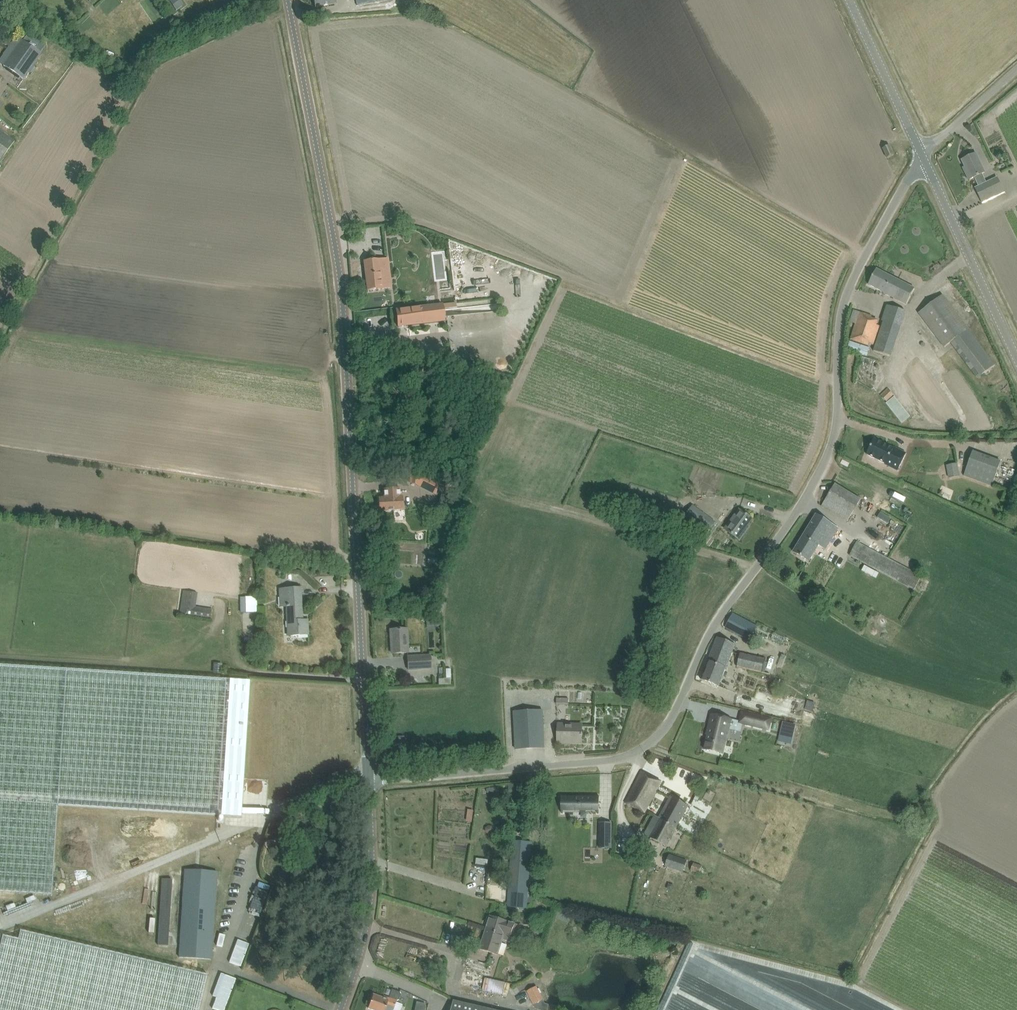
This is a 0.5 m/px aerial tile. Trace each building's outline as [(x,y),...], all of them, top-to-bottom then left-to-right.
[(149,2),(158,22),(164,19),(155,0),(154,0),(149,2)] [(169,1),(176,10),(183,5),(179,0),(170,0),(169,1)] [(91,31),(98,25),(92,18),(85,24),(91,31)] [(19,47),(4,67),(21,78),(24,80),(42,54),(39,52),(35,49),(24,42),(23,41),(19,47)] [(15,141),(0,131),(0,161),(15,141)] [(883,148),(887,158),(894,155),(889,145),(883,148)] [(983,203),(992,199),(1005,193),(997,177),(986,182),(982,174),(983,174),(985,173),(980,162),(976,153),(962,160),(967,171),(965,172),(969,180),(974,177),(979,186),(975,188),(983,204),(983,203)] [(367,291),(381,289),(380,276),(387,275),(385,258),(364,261),(367,291)] [(906,304),(914,288),(876,269),(868,285),(884,292),(884,293),(906,304)] [(976,378),(995,365),(942,295),(919,313),(943,346),(949,341),(976,378)] [(443,304),(396,310),(398,327),(445,322),(443,304)] [(891,356),(906,311),(887,305),(884,315),(882,321),(883,322),(874,351),(891,356)] [(854,310),(850,322),(855,323),(850,339),(860,343),(869,346),(870,344),(874,346),(876,340),(880,326),(876,324),(870,322),(871,318),(872,316),(854,310)] [(850,341),(847,350),(867,356),(870,347),(850,341)] [(888,388),(881,395),(887,401),(894,394),(888,388)] [(951,402),(957,409),(972,396),(966,389),(951,402)] [(904,422),(912,416),(896,395),(889,401),(904,422)] [(886,464),(885,465),(898,471),(907,453),(894,447),(894,448),(874,439),(867,454),(886,464)] [(964,476),(991,486),(1000,461),(972,451),(964,476)] [(957,464),(947,466),(949,478),(959,476),(957,464)] [(847,522),(861,499),(835,484),(821,506),(847,522)] [(400,489),(383,490),(384,498),(379,498),(379,511),(403,510),(403,496),(401,497),(400,489)] [(454,504),(451,513),(458,515),(461,506),(454,504)] [(705,535),(715,522),(692,505),(683,518),(705,535)] [(432,519),(432,509),(414,509),(415,519),(432,519)] [(726,530),(731,534),(739,540),(744,534),(743,532),(752,519),(744,513),(739,509),(730,521),(731,523),(726,530)] [(819,546),(825,549),(838,528),(816,515),(793,552),(809,562),(819,546)] [(849,555),(858,560),(914,589),(921,576),(856,542),(849,555)] [(287,636),(298,636),(308,635),(308,620),(300,620),(300,615),(302,615),(301,588),(291,588),(279,589),(280,606),(286,606),(287,636)] [(196,607),(198,593),(183,591),(180,615),(211,620),(212,609),(196,607)] [(245,597),(245,613),(257,612),(257,597),(245,597)] [(734,632),(748,640),(756,627),(733,614),(725,627),(734,632)] [(392,654),(402,653),(408,653),(407,629),(400,629),(390,630),(392,654)] [(717,638),(701,680),(719,686),(735,645),(717,638)] [(737,667),(762,673),(765,659),(764,659),(740,653),(737,667)] [(408,670),(432,669),(431,655),(407,656),(408,670)] [(241,817),(250,681),(0,665),(0,892),(52,895),(58,805),(241,817)] [(449,680),(442,679),(442,686),(454,686),(455,670),(449,670),(449,680)] [(515,749),(545,748),(543,711),(514,712),(515,749)] [(771,719),(742,712),(739,722),(769,729),(771,719)] [(710,713),(705,735),(706,735),(703,749),(723,754),(731,718),(710,713)] [(783,722),(780,731),(793,735),(795,725),(783,722)] [(582,725),(558,724),(558,742),(566,743),(566,741),(570,741),(581,742),(581,743),(581,736),(582,736),(582,734),(582,725)] [(625,803),(645,813),(653,798),(653,797),(661,782),(641,772),(625,803)] [(722,788),(724,777),(717,776),(715,787),(722,788)] [(724,787),(729,789),(733,778),(728,776),(724,787)] [(520,785),(509,786),(510,795),(520,794),(520,785)] [(688,806),(679,801),(671,796),(659,818),(655,816),(644,835),(666,847),(688,806)] [(599,797),(562,797),(562,810),(599,810),(599,797)] [(612,823),(600,823),(600,849),(612,849),(612,823)] [(486,828),(486,831),(488,834),(491,834),(494,832),(494,828),(492,826),(489,826),(486,828)] [(512,841),(511,851),(508,907),(526,908),(530,852),(531,842),(512,841)] [(686,861),(669,856),(666,867),(683,872),(686,861)] [(691,871),(699,873),(699,872),(703,873),(704,869),(701,868),(702,866),(693,863),(691,871)] [(184,870),(178,958),(211,960),(217,872),(184,870)] [(162,879),(158,945),(167,945),(171,880),(162,879)] [(502,939),(503,939),(508,941),(513,923),(490,916),(486,930),(504,935),(502,939)] [(502,939),(504,935),(486,930),(480,949),(498,955),(503,939),(502,939)] [(207,975),(55,939),(20,931),(18,940),(2,936),(0,945),(0,1009),(199,1009),(207,975)] [(520,935),(517,944),(524,946),(527,937),(520,935)] [(237,940),(229,962),(240,966),(248,944),(237,940)] [(212,1008),(217,1009),(225,1009),(236,979),(221,974),(212,996),(216,997),(212,1008)] [(527,991),(536,1009),(540,1009),(548,1009),(549,1005),(546,1004),(543,1000),(537,986),(527,991)] [(368,1008),(372,1009),(400,1009),(402,1005),(396,1002),(397,1001),(399,1000),(401,994),(400,992),(392,989),(389,998),(386,997),(385,999),(373,995),(368,1008)] [(454,1001),(451,1009),(494,1009),(454,1001)]
